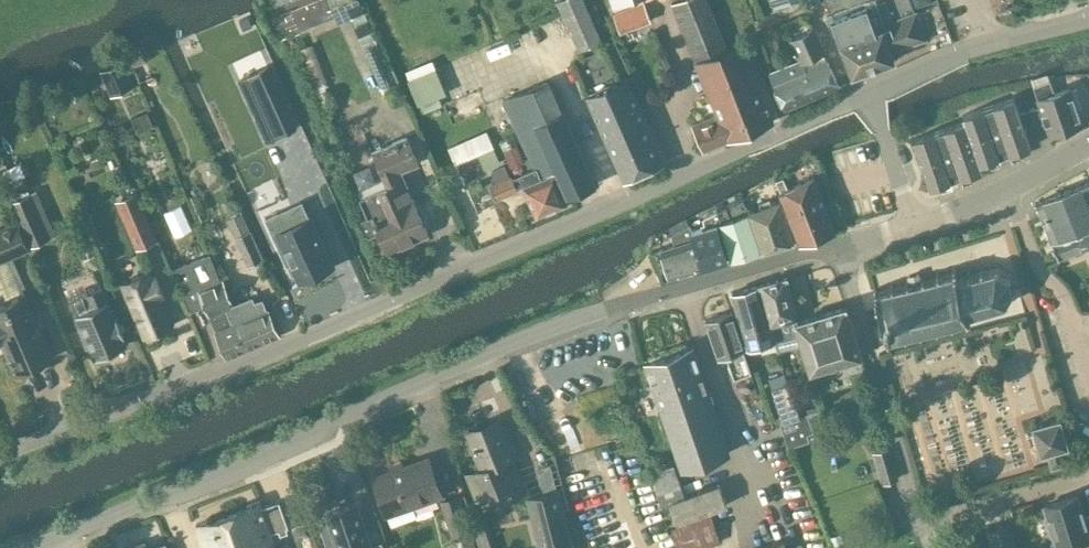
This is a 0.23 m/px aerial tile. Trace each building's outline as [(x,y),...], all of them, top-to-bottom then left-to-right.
[(268,12),(280,40),(291,36),(305,31),(362,8),(359,0),(299,0),(268,12)] [(581,51),(581,50),(601,42),(583,0),(559,0),(581,51)] [(672,4),(696,60),(727,47),(720,30),(727,27),(720,11),(713,14),(707,0),(681,0),(672,4)] [(774,9),(793,0),(771,0),(774,9)] [(926,39),(916,12),(915,13),(910,0),(825,0),(842,45),(884,30),(892,51),(926,39)] [(252,24),(248,15),(240,19),(244,27),(252,24)] [(355,26),(360,36),(373,30),(369,20),(355,26)] [(802,62),(772,75),(786,110),(839,87),(824,53),(825,52),(815,29),(792,39),(802,62)] [(895,59),(892,51),(884,30),(842,45),(841,46),(852,75),(895,59)] [(727,47),(696,60),(719,114),(693,125),(703,150),(774,121),(742,42),(727,47)] [(124,59),(101,69),(112,93),(134,84),(128,70),(124,59)] [(148,59),(133,66),(142,88),(157,81),(148,59)] [(295,126),(268,66),(240,79),(267,138),(295,126)] [(1037,76),(1031,78),(1034,86),(1048,81),(1045,73),(1037,76)] [(624,179),(664,162),(627,76),(587,94),(624,179)] [(550,81),(504,100),(534,170),(536,169),(540,177),(557,169),(569,196),(596,185),(564,111),(563,111),(550,81)] [(1049,82),(1034,86),(1040,106),(1046,121),(1051,135),(1052,134),(1082,124),(1077,108),(1082,106),(1076,90),(1071,91),(1070,87),(1053,93),(1049,82)] [(1014,97),(962,114),(964,120),(980,163),(1031,145),(1025,128),(1019,113),(1014,97)] [(1046,121),(1040,106),(1019,113),(1025,128),(1046,121)] [(964,120),(913,138),(930,187),(982,170),(980,163),(964,120)] [(487,130),(448,147),(455,164),(478,154),(494,147),(487,130)] [(386,178),(357,190),(361,197),(369,217),(359,221),(367,238),(381,232),(389,251),(428,233),(400,170),(419,162),(407,136),(374,151),(386,178)] [(506,165),(491,171),(497,183),(492,185),(498,199),(518,190),(525,187),(537,216),(567,203),(554,173),(541,178),(540,177),(536,169),(534,170),(520,176),(513,178),(512,176),(511,177),(506,165)] [(783,177),(778,180),(796,227),(800,239),(801,241),(836,230),(815,175),(807,178),(787,188),(783,177)] [(1059,192),(1079,242),(1082,249),(1088,246),(1088,180),(1059,192)] [(26,182),(7,190),(12,202),(22,197),(31,193),(26,182)] [(1079,242),(1059,192),(1036,202),(1055,251),(1079,242)] [(133,249),(152,241),(131,193),(118,199),(125,216),(120,218),(133,249)] [(32,246),(42,241),(22,197),(12,202),(32,246)] [(744,198),(717,211),(722,223),(732,258),(762,250),(749,211),(744,198)] [(783,199),(749,211),(762,250),(798,240),(800,239),(796,227),(793,228),(783,199)] [(722,223),(717,211),(705,217),(708,226),(693,231),(703,266),(729,259),(718,224),(722,223)] [(17,220),(0,227),(0,263),(30,250),(17,220)] [(703,266),(693,231),(691,224),(672,234),(675,245),(662,249),(671,276),(703,266)] [(287,227),(272,232),(288,271),(295,267),(303,288),(334,274),(316,226),(291,238),(287,227)] [(263,258),(250,230),(235,237),(248,264),(263,258)] [(210,253),(173,268),(191,312),(206,306),(217,331),(216,331),(227,357),(244,350),(233,323),(226,307),(234,303),(224,279),(222,280),(210,253)] [(952,267),(952,270),(940,274),(939,270),(936,271),(937,274),(924,278),(924,275),(920,276),(921,279),(920,279),(918,274),(909,277),(910,282),(909,282),(908,279),(904,280),(905,283),(894,286),(893,283),(890,284),(890,287),(877,290),(876,287),(873,288),(877,303),(874,304),(875,307),(878,306),(884,326),(880,327),(881,331),(885,330),(889,344),(892,343),(891,339),(904,336),(905,339),(908,339),(908,335),(919,332),(920,336),(924,335),(923,331),(935,328),(936,332),(939,331),(938,327),(950,324),(951,328),(955,327),(954,323),(966,320),(967,323),(971,322),(968,312),(978,310),(979,312),(982,311),(981,308),(991,306),(992,308),(996,307),(995,304),(1005,301),(1008,304),(1010,301),(1008,299),(1012,289),(1016,289),(1016,286),(1013,285),(1010,276),(1013,275),(1012,271),(1009,272),(1000,267),(1001,264),(998,262),(996,266),(985,269),(984,265),(980,266),(981,270),(971,273),(970,269),(967,270),(968,273),(958,276),(955,266),(952,267)] [(166,295),(156,273),(152,275),(150,270),(122,283),(145,336),(173,324),(162,297),(166,295)] [(787,337),(800,334),(796,321),(799,320),(788,277),(762,284),(776,340),(779,350),(790,347),(787,337)] [(762,284),(733,292),(749,347),(760,344),(776,340),(762,284)] [(127,344),(123,336),(125,335),(118,318),(116,318),(108,300),(107,300),(101,287),(88,293),(93,306),(77,313),(84,327),(80,329),(87,345),(91,343),(97,358),(127,344)] [(4,343),(16,372),(53,356),(26,295),(0,306),(0,344),(4,343)] [(253,295),(234,303),(226,307),(233,323),(244,350),(279,335),(268,309),(263,298),(255,301),(253,295)] [(796,321),(800,334),(811,370),(862,354),(847,306),(799,320),(796,321)] [(732,312),(706,321),(718,358),(727,355),(734,377),(750,372),(743,350),(744,350),(732,312)] [(693,345),(644,362),(646,367),(666,423),(682,469),(730,452),(694,350),(693,345)] [(788,382),(773,387),(784,421),(801,416),(793,392),(791,393),(788,382)] [(784,421),(781,422),(788,447),(809,440),(807,434),(812,432),(808,414),(801,416),(784,421)] [(1068,446),(1060,417),(1032,425),(1040,454),(1046,452),(1050,466),(1066,462),(1062,447),(1068,446)] [(498,419),(488,423),(469,431),(484,468),(469,474),(478,497),(520,480),(511,457),(512,456),(498,419)] [(883,482),(898,478),(889,448),(875,452),(883,482)] [(388,514),(441,495),(428,458),(375,476),(388,514)] [(727,505),(720,484),(685,496),(674,464),(650,472),(661,504),(670,501),(679,526),(672,528),(679,547),(703,547),(720,542),(711,515),(699,519),(697,515),(727,505)] [(571,542),(558,491),(528,498),(540,547),(548,547),(571,542)] [(1043,515),(1047,525),(1049,532),(1052,531),(1058,547),(1060,547),(1088,539),(1088,514),(1086,515),(1079,493),(1044,505),(1047,514),(1043,515)] [(453,534),(469,529),(458,495),(442,501),(453,534)] [(289,526),(281,501),(263,507),(262,502),(195,525),(203,547),(278,547),(272,532),(289,526)] [(319,520),(329,547),(384,547),(382,542),(373,545),(358,502),(326,513),(328,517),(319,520)] [(986,545),(980,528),(968,533),(971,542),(973,547),(978,547),(986,545)] [(968,533),(956,537),(960,547),(973,547),(971,542),(969,536),(968,533)] [(841,534),(831,537),(835,547),(845,544),(841,534)]
